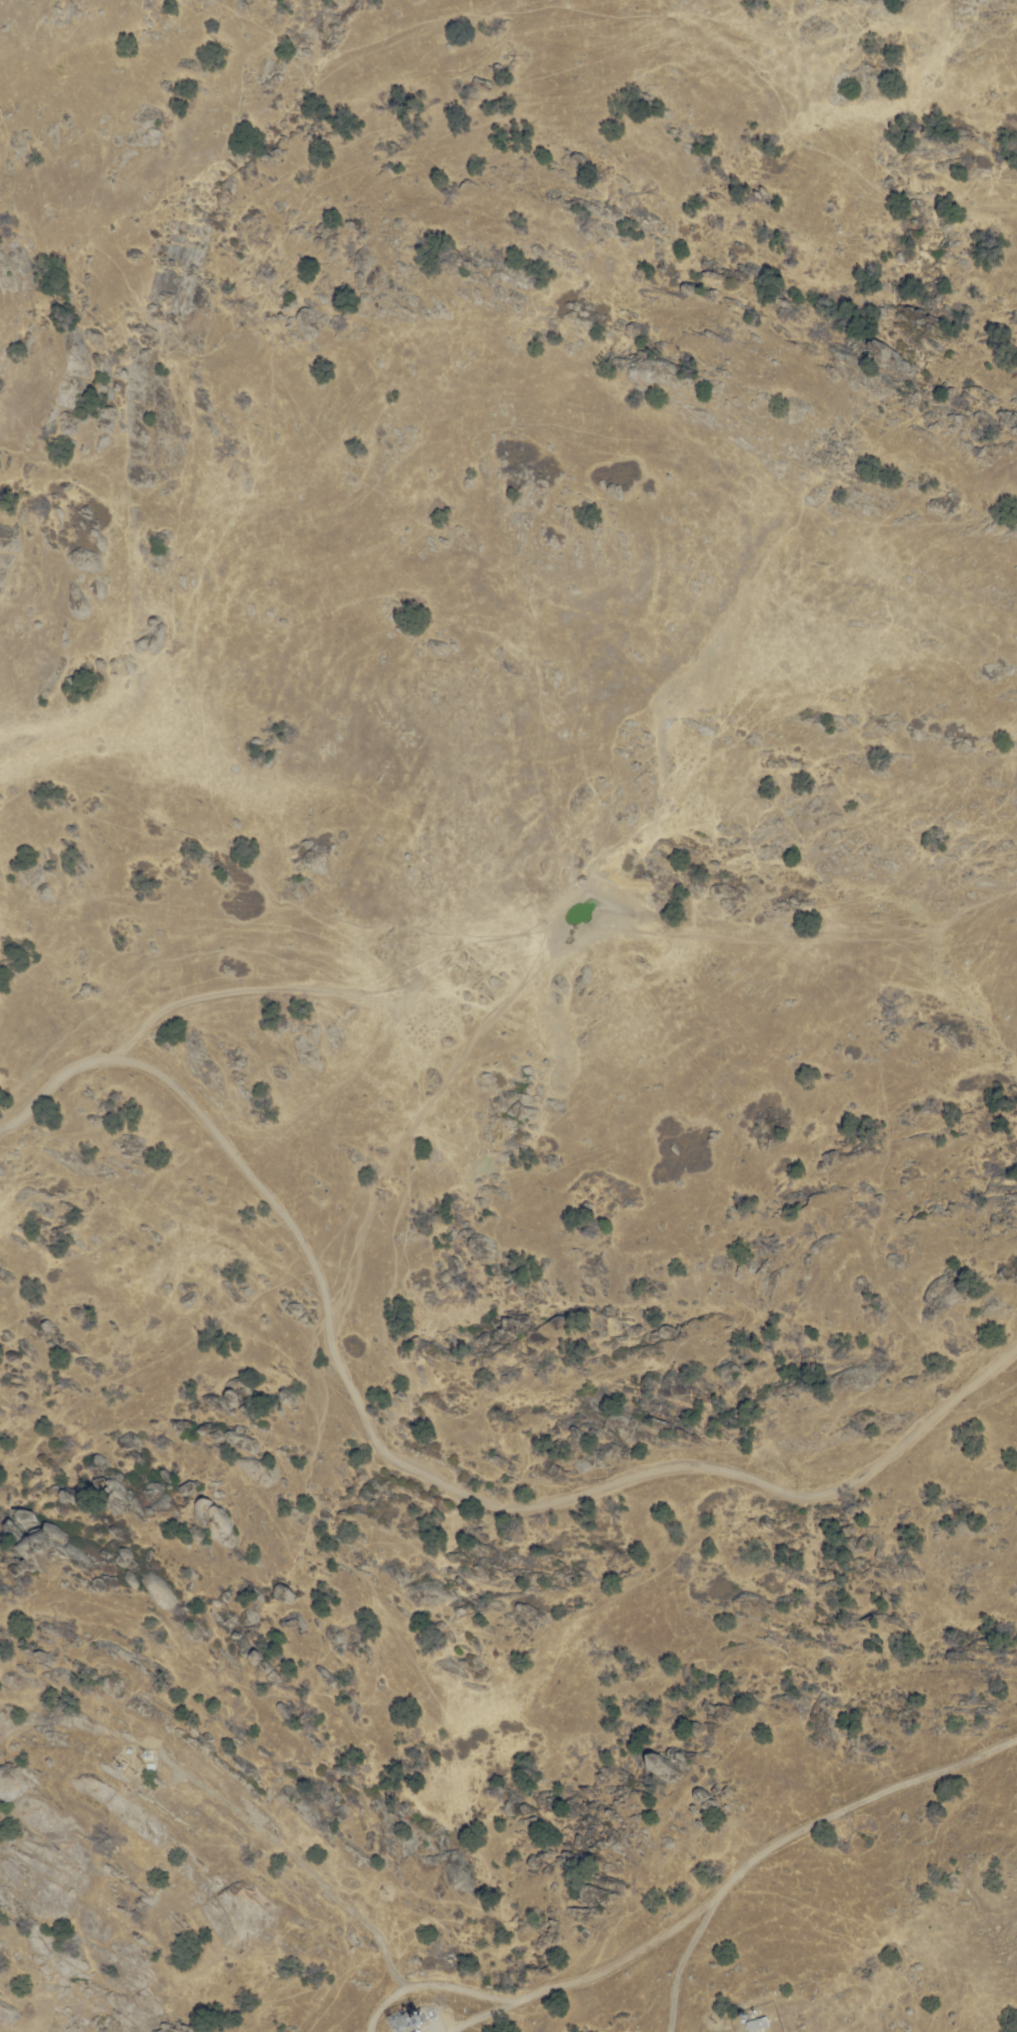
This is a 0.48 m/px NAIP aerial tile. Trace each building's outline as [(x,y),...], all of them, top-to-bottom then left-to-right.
[(765,2019),(745,2023),(747,2031),(753,2031),(767,2029),(765,2019)]
